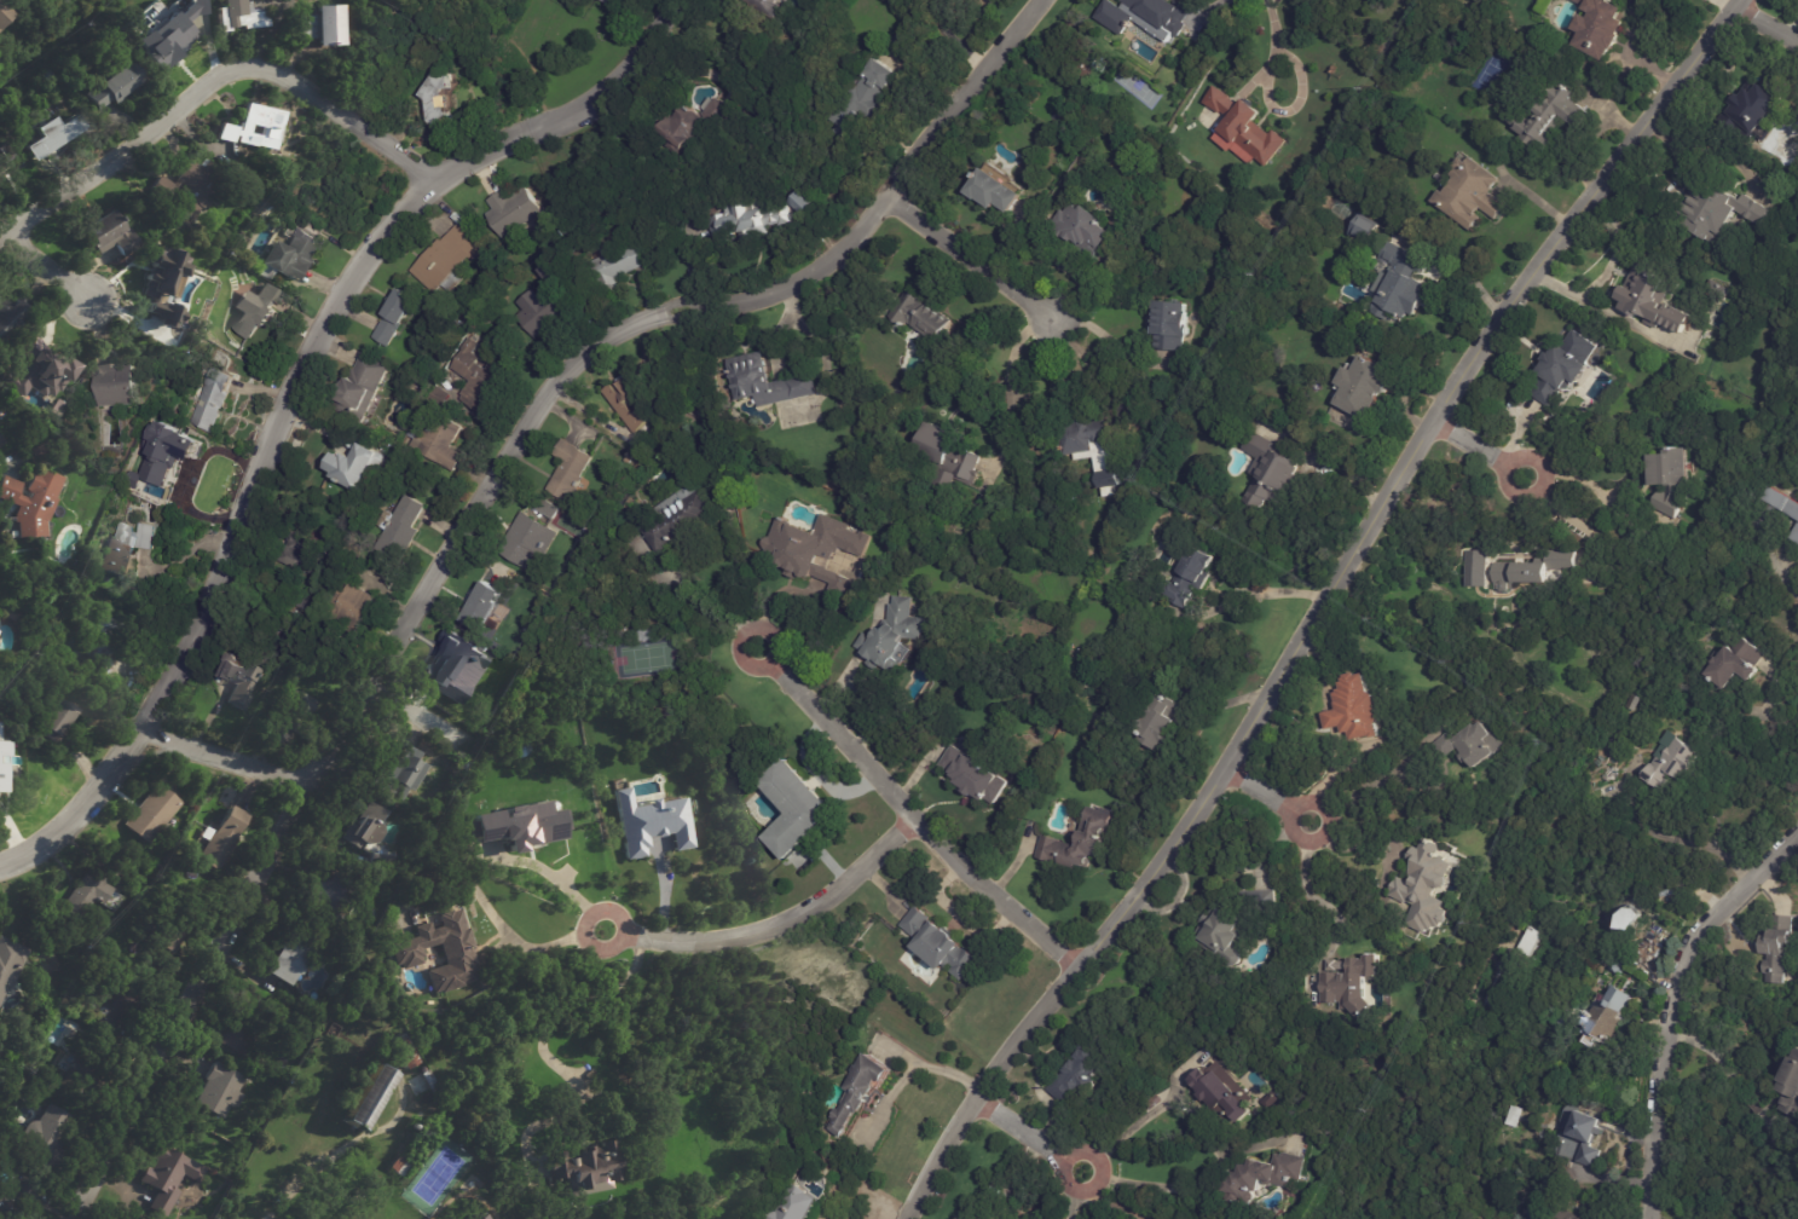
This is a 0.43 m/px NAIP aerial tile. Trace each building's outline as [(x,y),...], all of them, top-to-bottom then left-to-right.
[(225,8),(224,0),(244,0),(245,6),(247,6),(247,4),(250,4),(252,11),(266,8),(270,27),(244,30),(243,27),(237,28),(238,29),(231,29),(232,33),(222,34),(219,10),(225,8)] [(740,4),(742,0),(779,0),(776,5),(780,7),(773,22),(740,4)] [(1129,2),(1131,0),(1175,0),(1178,0),(1186,6),(1192,10),(1185,22),(1187,24),(1181,34),(1169,25),(1162,37),(1147,29),(1154,19),(1129,2)] [(1603,1),(1604,0),(1607,0),(1628,11),(1623,21),(1629,24),(1623,36),(1625,37),(1617,53),(1614,52),(1608,64),(1578,48),(1584,36),(1577,31),(1585,17),(1592,21),(1595,16),(1588,11),(1589,10),(1572,0),(1600,0),(1603,1)] [(10,17),(0,27),(0,7),(10,17)] [(342,47),(318,48),(317,8),(341,7),(342,47)] [(302,40),(301,16),(314,16),(316,40),(302,40)] [(187,56),(164,76),(144,53),(155,42),(157,45),(163,40),(160,35),(166,30),(167,33),(177,24),(196,47),(187,56)] [(91,59),(102,54),(106,63),(94,69),(91,59)] [(877,60),(898,76),(886,92),(885,91),(877,103),(883,106),(871,125),(839,102),(851,85),(856,88),(877,60)] [(117,105),(115,106),(112,103),(99,112),(89,99),(102,89),(99,86),(120,70),(122,74),(125,71),(127,75),(134,69),(144,82),(129,92),(132,94),(117,105)] [(447,77),(451,92),(444,93),(447,116),(451,116),(452,128),(433,132),(432,126),(424,119),(421,99),(420,98),(435,75),(443,79),(447,77)] [(1775,135),(1770,141),(1758,132),(1759,129),(1758,128),(1754,132),(1736,119),(1739,116),(1733,112),(1740,103),(1736,102),(1744,91),(1747,94),(1753,86),(1759,91),(1767,81),(1791,99),(1780,114),(1777,111),(1770,122),(1779,129),(1775,135)] [(1578,93),(1573,100),(1594,115),(1583,131),(1566,119),(1550,139),(1556,144),(1546,156),(1522,139),(1524,137),(1514,129),(1516,126),(1509,121),(1516,111),(1524,116),(1526,114),(1537,121),(1542,114),(1538,111),(1545,103),(1549,105),(1555,97),(1551,93),(1557,86),(1561,88),(1565,82),(1578,93)] [(1235,97),(1243,104),(1249,97),(1265,111),(1258,121),(1272,134),(1276,129),(1289,140),(1267,166),(1258,157),(1251,164),(1233,149),(1231,151),(1214,138),(1231,119),(1206,103),(1216,85),(1235,97)] [(715,99),(729,114),(690,156),(681,148),(671,158),(661,149),(665,144),(654,133),(669,116),(670,119),(682,105),(698,121),(700,119),(699,116),(715,99)] [(254,106),(283,114),(279,132),(282,133),(279,143),(277,141),(273,152),(256,148),(256,149),(238,144),(239,138),(237,137),(235,144),(219,140),(224,126),(237,129),(238,125),(243,126),(248,105),(254,106)] [(850,111),(854,137),(829,139),(827,115),(850,111)] [(76,139),(52,156),(37,137),(46,131),(45,128),(51,125),(54,129),(77,112),(89,129),(76,139)] [(11,174),(0,183),(0,150),(6,145),(22,166),(11,174)] [(1491,172),(1501,180),(1491,192),(1508,206),(1497,220),(1484,209),(1479,214),(1484,218),(1470,232),(1432,201),(1441,189),(1446,192),(1457,179),(1449,173),(1462,156),(1468,162),(1473,156),(1491,172)] [(150,191),(161,175),(174,185),(191,161),(200,167),(206,160),(231,177),(226,184),(231,186),(216,208),(213,204),(207,214),(201,210),(195,220),(177,208),(189,189),(184,186),(169,206),(150,191)] [(987,167),(1024,193),(1011,213),(998,203),(995,208),(991,206),(989,207),(985,204),(987,203),(985,202),(983,204),(970,195),(971,193),(969,191),(979,175),(983,169),(984,171),(987,166),(987,167)] [(1752,197),(1758,201),(1759,200),(1765,203),(1764,204),(1774,209),(1764,226),(1740,212),(1728,235),(1731,236),(1725,248),(1687,225),(1692,216),(1686,214),(1700,189),(1707,192),(1710,190),(1715,193),(1721,184),(1740,195),(1742,191),(1752,197)] [(537,207),(542,214),(502,242),(485,218),(493,210),(487,203),(504,191),(510,200),(525,189),(537,207)] [(808,212),(803,219),(787,206),(798,192),(814,204),(808,212)] [(784,207),(787,207),(791,226),(777,229),(776,226),(765,229),(767,237),(752,241),(751,233),(736,237),(736,233),(729,235),(732,243),(711,248),(705,220),(723,216),(721,203),(735,201),(736,208),(746,207),(744,198),(757,196),(759,212),(761,212),(761,214),(773,210),(773,209),(784,207)] [(1077,204),(1085,209),(1088,204),(1109,219),(1105,223),(1111,227),(1103,239),(1109,243),(1099,256),(1092,252),(1093,249),(1077,238),(1076,241),(1071,237),(1069,241),(1057,231),(1060,226),(1054,223),(1064,209),(1068,212),(1075,202),(1077,204)] [(125,258),(123,259),(115,245),(102,255),(97,249),(96,250),(83,231),(112,212),(122,227),(126,225),(140,248),(125,258)] [(1368,243),(1377,225),(1358,216),(1349,233),(1368,243)] [(470,236),(484,249),(473,261),(469,258),(456,271),(463,277),(450,293),(443,285),(435,294),(411,271),(440,239),(443,241),(458,224),(470,236)] [(299,227),(319,241),(307,260),(311,262),(296,284),(278,273),(277,276),(274,273),(271,281),(259,273),(264,266),(261,265),(274,243),(284,248),(297,227),(299,227)] [(1420,255),(1410,272),(1384,258),(1394,241),(1420,255)] [(643,268),(615,281),(620,291),(606,299),(590,264),(602,259),(600,253),(614,247),(617,253),(636,243),(647,266),(643,268)] [(563,279),(554,287),(572,307),(559,318),(561,319),(548,330),(548,329),(534,339),(515,316),(545,291),(538,282),(545,276),(539,270),(551,259),(566,277),(563,279)] [(160,262),(162,273),(170,271),(181,312),(173,313),(170,305),(150,310),(139,266),(160,260),(160,262)] [(1690,323),(1686,335),(1660,323),(1658,330),(1643,323),(1646,317),(1641,313),(1638,318),(1620,308),(1624,301),(1617,299),(1623,285),(1624,287),(1635,264),(1673,282),(1663,304),(1675,310),(1676,307),(1694,316),(1690,323)] [(1427,282),(1423,289),(1429,293),(1417,316),(1411,313),(1407,317),(1394,310),(1388,320),(1372,312),(1380,300),(1382,301),(1399,267),(1427,282)] [(281,299),(272,310),(277,312),(266,328),(262,325),(250,341),(233,328),(245,310),(242,307),(253,290),(256,294),(264,284),(282,296),(281,299)] [(417,300),(388,347),(372,337),(387,314),(385,313),(400,288),(418,299),(417,300)] [(937,343),(908,323),(907,327),(900,322),(918,295),(954,320),(937,343)] [(33,307),(0,344),(0,302),(2,300),(10,306),(19,296),(23,299),(33,307)] [(1191,313),(1190,325),(1192,325),(1191,336),(1185,336),(1184,351),(1155,348),(1156,333),(1155,333),(1157,300),(1190,302),(1190,311),(1191,311),(1191,313)] [(481,317),(488,322),(485,329),(476,323),(481,317)] [(480,340),(478,342),(479,343),(473,353),(480,358),(475,363),(485,370),(493,357),(516,372),(495,405),(498,408),(491,420),(458,399),(470,381),(451,369),(463,349),(462,348),(470,337),(472,339),(474,335),(480,340)] [(1592,368),(1583,383),(1576,379),(1568,389),(1566,388),(1553,408),(1533,393),(1545,375),(1542,372),(1563,342),(1580,354),(1582,353),(1585,356),(1584,357),(1589,360),(1588,362),(1595,365),(1592,368)] [(50,354),(74,371),(58,392),(41,380),(35,388),(18,376),(24,369),(16,363),(27,346),(40,354),(44,351),(50,354)] [(775,382),(814,374),(819,394),(759,406),(757,395),(740,399),(738,392),(736,392),(729,359),(765,351),(773,382),(775,382)] [(364,354),(391,368),(362,424),(333,409),(337,400),(335,399),(345,381),(347,382),(353,369),(355,370),(363,353),(364,354)] [(1392,366),(1399,370),(1394,380),(1398,382),(1392,394),(1387,392),(1384,398),(1386,398),(1374,420),(1342,403),(1343,400),(1342,400),(1347,392),(1348,393),(1351,387),(1342,382),(1352,365),(1360,370),(1368,354),(1375,358),(1375,357),(1381,359),(1380,360),(1392,366)] [(117,370),(134,368),(138,406),(99,409),(96,369),(117,366),(117,370)] [(233,381),(230,391),(233,393),(224,412),(222,412),(221,416),(222,417),(214,434),(190,423),(197,406),(198,406),(201,401),(200,401),(214,371),(235,380),(233,381)] [(634,398),(635,399),(629,404),(637,415),(642,411),(651,422),(636,434),(605,392),(614,383),(617,387),(637,371),(647,385),(632,395),(634,398)] [(439,388),(450,394),(444,406),(429,398),(435,386),(439,388)] [(453,421),(464,427),(452,447),(464,455),(455,472),(411,446),(415,440),(409,435),(421,414),(428,418),(429,416),(437,421),(441,414),(453,421)] [(1098,451),(1068,456),(1063,423),(1076,421),(1076,423),(1082,422),(1082,421),(1095,418),(1095,420),(1114,416),(1118,447),(1098,451)] [(942,427),(961,437),(958,444),(983,457),(976,470),(981,473),(973,487),(956,480),(950,491),(933,484),(941,468),(936,466),(938,461),(918,451),(932,422),(942,427)] [(1273,440),(1279,444),(1277,447),(1305,463),(1284,501),(1283,501),(1282,502),(1276,498),(1274,501),(1271,499),(1265,510),(1248,502),(1261,476),(1254,473),(1256,467),(1249,463),(1253,455),(1251,453),(1251,452),(1247,449),(1256,431),(1273,440)] [(566,439),(595,458),(567,502),(547,490),(565,461),(555,455),(565,439),(566,439)] [(175,457),(174,464),(177,464),(175,472),(174,472),(170,489),(156,485),(156,481),(156,480),(157,473),(155,473),(156,466),(158,467),(158,463),(157,463),(158,456),(160,456),(161,449),(160,449),(161,444),(162,444),(162,443),(178,445),(175,457)] [(371,481),(366,479),(359,492),(333,476),(335,473),(326,468),(335,452),(343,457),(346,453),(354,457),(363,443),(386,456),(371,481)] [(385,445),(391,449),(388,455),(383,452),(385,451),(382,450),(385,445)] [(1689,447),(1690,486),(1678,486),(1678,493),(1676,499),(1683,504),(1675,520),(1650,507),(1658,490),(1664,493),(1665,492),(1665,485),(1649,485),(1648,455),(1666,455),(1666,450),(1671,450),(1671,447),(1678,447),(1678,449),(1689,447)] [(15,507),(0,499),(0,493),(7,476),(24,484),(19,495),(28,498),(30,492),(28,491),(36,472),(39,472),(40,468),(64,479),(56,499),(58,501),(47,526),(47,537),(22,539),(19,524),(18,522),(17,519),(23,507),(16,504),(15,507)] [(682,544),(676,548),(673,543),(657,554),(641,530),(660,516),(655,509),(692,485),(694,489),(703,484),(722,512),(713,518),(716,522),(682,544)] [(175,485),(190,490),(184,508),(169,503),(175,485)] [(1773,487),(1797,501),(1797,523),(1779,513),(1774,524),(1757,514),(1773,487)] [(424,509),(414,527),(420,531),(400,564),(375,549),(386,531),(377,526),(387,510),(395,515),(407,495),(427,505),(424,509)] [(559,508),(561,509),(554,520),(537,509),(544,498),(559,508)] [(524,512),(559,533),(544,557),(537,553),(526,570),(498,553),(524,512)] [(865,557),(840,548),(838,554),(836,553),(828,570),(855,582),(846,602),(832,596),(833,594),(828,591),(832,584),(814,576),(811,580),(799,576),(797,579),(786,574),(787,570),(775,565),(776,561),(763,555),(767,550),(765,549),(763,545),(767,538),(769,537),(770,538),(779,519),(780,519),(784,518),(784,519),(785,518),(790,520),(788,521),(790,522),(791,524),(792,525),(792,524),(815,533),(823,514),(851,526),(850,530),(861,535),(862,532),(873,537),(865,557)] [(155,530),(152,554),(139,549),(138,553),(135,551),(126,580),(100,572),(111,539),(115,542),(121,525),(138,530),(139,525),(155,530)] [(1215,573),(1212,579),(1210,578),(1191,611),(1169,599),(1170,596),(1164,593),(1172,582),(1175,583),(1204,530),(1218,538),(1214,544),(1218,547),(1214,555),(1220,559),(1213,571),(1215,572),(1215,573)] [(276,560),(283,543),(288,545),(290,542),(289,539),(291,536),(293,536),(295,531),(329,549),(314,579),(276,560)] [(1574,555),(1574,571),(1550,571),(1550,583),(1514,583),(1514,589),(1510,589),(1508,593),(1502,593),(1499,590),(1493,590),(1492,564),(1536,564),(1536,559),(1545,559),(1545,551),(1574,551),(1574,555)] [(979,553),(991,560),(988,566),(976,559),(979,553)] [(353,583),(377,597),(354,636),(330,622),(339,607),(333,605),(342,588),(343,589),(348,582),(352,584),(353,583)] [(490,584),(505,594),(481,632),(462,622),(485,582),(490,584)] [(914,605),(913,618),(929,619),(927,641),(907,639),(904,642),(907,645),(906,646),(914,651),(906,664),(903,663),(895,677),(880,668),(878,671),(868,664),(869,662),(860,655),(862,652),(856,647),(866,632),(874,639),(886,620),(889,623),(891,605),(895,605),(895,596),(914,599),(914,605)] [(1006,596),(1013,601),(1006,612),(999,607),(1006,596)] [(4,616),(10,606),(24,616),(19,624),(4,616)] [(116,655),(116,657),(112,657),(112,660),(111,660),(114,682),(94,684),(93,664),(96,663),(96,659),(88,659),(86,636),(81,637),(80,625),(116,622),(117,634),(114,635),(116,655)] [(661,640),(641,642),(640,631),(660,629),(661,640)] [(467,657),(456,671),(463,676),(457,684),(451,681),(441,694),(421,681),(435,658),(433,655),(445,637),(468,653),(467,657)] [(1762,654),(1753,665),(1756,668),(1754,668),(1759,671),(1751,682),(1739,672),(1727,691),(1716,682),(1716,683),(1710,680),(1711,678),(1706,675),(1713,665),(1712,664),(1716,658),(1718,659),(1727,647),(1729,648),(1736,637),(1762,654)] [(260,686),(261,691),(256,691),(245,712),(227,703),(236,686),(220,678),(227,664),(226,662),(229,657),(232,655),(238,658),(249,654),(254,669),(249,681),(260,686)] [(1382,738),(1375,739),(1375,736),(1353,741),(1352,733),(1346,734),(1345,728),(1330,730),(1326,714),(1341,711),(1337,694),(1342,693),(1341,691),(1346,689),(1345,683),(1348,682),(1347,680),(1349,678),(1349,676),(1361,674),(1361,676),(1371,674),(1375,692),(1381,695),(1386,720),(1381,724),(1384,738),(1382,738)] [(290,732),(276,723),(281,714),(284,716),(297,692),(316,703),(308,715),(307,715),(296,735),(290,732)] [(1641,704),(1637,711),(1629,707),(1635,694),(1643,699),(1641,704)] [(1186,715),(1180,724),(1174,721),(1167,734),(1173,738),(1167,749),(1161,745),(1157,752),(1132,736),(1138,727),(1135,726),(1141,717),(1144,718),(1147,714),(1146,712),(1150,706),(1152,707),(1158,698),(1162,700),(1164,697),(1189,712),(1186,715)] [(65,732),(57,745),(36,730),(58,698),(80,712),(65,732)] [(6,792),(0,792),(0,722),(1,740),(6,740),(6,755),(21,756),(21,762),(19,776),(7,775),(6,792)] [(1505,749),(1497,755),(1497,756),(1476,772),(1470,763),(1467,767),(1461,758),(1465,753),(1461,747),(1441,763),(1429,747),(1450,733),(1456,740),(1474,726),(1476,729),(1482,724),(1490,734),(1492,732),(1505,749)] [(1692,770),(1675,798),(1644,779),(1657,758),(1654,757),(1663,744),(1661,743),(1667,732),(1701,753),(1692,770)] [(403,746),(418,753),(415,761),(426,767),(412,792),(382,776),(400,744),(403,746)] [(985,757),(1000,768),(996,773),(1012,784),(996,805),(988,801),(987,803),(977,796),(976,798),(967,792),(969,791),(959,784),(960,780),(941,767),(956,745),(976,759),(978,756),(983,756),(985,757)] [(808,779),(839,813),(829,822),(829,824),(827,827),(826,826),(787,862),(765,839),(792,815),(763,784),(790,759),(808,779)] [(158,786),(180,804),(149,844),(125,825),(156,784),(158,786)] [(652,798),(652,802),(678,797),(688,847),(669,850),(666,832),(659,833),(659,834),(649,836),(642,837),(643,845),(640,847),(641,855),(622,859),(608,790),(623,786),(626,807),(643,803),(642,798),(652,797),(652,798)] [(468,814),(503,807),(503,805),(519,803),(543,799),(544,809),(556,808),(561,838),(532,843),(532,839),(531,839),(531,842),(519,844),(520,849),(505,851),(503,837),(497,838),(497,836),(473,840),(468,814)] [(381,819),(377,825),(383,830),(376,843),(393,854),(392,866),(369,865),(369,855),(362,850),(359,849),(341,838),(352,820),(355,822),(368,802),(385,813),(381,819)] [(235,808),(248,816),(236,837),(239,839),(221,872),(200,860),(218,827),(219,827),(231,807),(235,808)] [(1105,854),(1103,859),(1095,856),(1091,870),(1077,866),(1076,871),(1036,859),(1043,836),(1060,842),(1077,848),(1089,807),(1103,811),(1104,809),(1117,813),(1105,854)] [(1433,842),(1441,847),(1439,853),(1446,856),(1445,860),(1455,863),(1450,877),(1451,878),(1453,883),(1452,889),(1446,890),(1440,888),(1436,897),(1447,902),(1445,909),(1450,912),(1449,915),(1451,919),(1449,924),(1445,925),(1443,931),(1438,930),(1435,935),(1428,931),(1427,935),(1406,925),(1415,905),(1407,902),(1407,903),(1388,896),(1391,891),(1388,891),(1393,880),(1395,882),(1398,877),(1407,882),(1416,863),(1407,860),(1411,850),(1412,851),(1415,847),(1420,849),(1423,838),(1433,842)] [(114,891),(125,897),(115,912),(103,905),(102,906),(94,901),(79,924),(60,913),(89,867),(108,878),(104,884),(114,891)] [(1280,915),(1280,917),(1243,918),(1242,892),(1280,891),(1280,915)] [(1251,937),(1241,954),(1243,955),(1244,957),(1244,960),(1243,963),(1242,965),(1239,966),(1236,967),(1235,967),(1195,940),(1206,924),(1203,923),(1210,914),(1212,915),(1220,905),(1258,930),(1251,937)] [(949,929),(956,936),(955,937),(966,946),(962,949),(965,951),(967,948),(982,960),(962,982),(952,972),(955,969),(952,965),(948,969),(946,967),(943,972),(915,948),(923,940),(918,936),(917,938),(902,926),(919,907),(932,919),(930,922),(935,925),(938,922),(947,929),(948,929),(949,929)] [(1640,915),(1630,931),(1617,929),(1618,915),(1626,908),(1634,909),(1640,915)] [(468,931),(474,949),(472,951),(476,965),(474,965),(476,971),(474,971),(476,981),(466,984),(466,987),(443,994),(443,992),(434,994),(428,971),(446,966),(440,944),(422,949),(426,958),(422,958),(424,964),(403,971),(401,965),(397,966),(389,946),(417,937),(415,928),(429,923),(432,931),(441,928),(438,917),(441,915),(440,914),(451,911),(451,912),(459,909),(466,929),(467,929),(468,931)] [(1775,915),(1792,918),(1790,932),(1794,932),(1792,948),(1786,947),(1780,987),(1762,984),(1763,975),(1759,974),(1761,961),(1764,961),(1765,955),(1761,955),(1763,937),(1768,937),(1770,915),(1775,915)] [(313,957),(301,976),(300,975),(293,987),(267,974),(293,925),(319,941),(313,952),(316,952),(313,957)] [(147,962),(166,970),(180,934),(162,927),(147,962)] [(6,988),(0,999),(0,937),(28,951),(27,953),(10,990),(6,988)] [(1514,969),(1503,964),(1516,940),(1533,949),(1520,974),(1514,969)] [(1336,963),(1349,963),(1349,961),(1351,961),(1351,960),(1364,960),(1364,961),(1368,961),(1368,957),(1377,957),(1382,957),(1382,978),(1366,978),(1366,999),(1375,1007),(1369,1016),(1369,1017),(1368,1019),(1366,1018),(1361,1022),(1351,1011),(1340,1011),(1340,1006),(1325,1007),(1325,1005),(1320,1005),(1320,974),(1324,974),(1324,961),(1336,961),(1336,963)] [(150,1000),(140,1019),(125,1011),(114,1032),(88,1017),(110,977),(150,1000)] [(358,1001),(351,992),(365,983),(371,993),(358,1001)] [(1632,995),(1636,998),(1623,1021),(1625,1023),(1612,1045),(1591,1033),(1592,1030),(1584,1026),(1591,1015),(1594,1016),(1601,1004),(1606,1006),(1619,987),(1632,995)] [(226,1039),(230,1030),(225,1028),(244,989),(271,1003),(253,1036),(264,1042),(254,1061),(222,1045),(226,1039)] [(305,1019),(312,1024),(310,1029),(301,1026),(305,1019)] [(1533,1030),(1540,1035),(1534,1044),(1528,1039),(1533,1030)] [(415,1065),(405,1071),(388,1042),(400,1035),(417,1064),(415,1065)] [(1085,1090),(1068,1108),(1047,1090),(1060,1075),(1062,1076),(1065,1073),(1065,1071),(1083,1051),(1082,1050),(1089,1041),(1093,1045),(1099,1038),(1109,1047),(1103,1053),(1108,1058),(1102,1065),(1108,1070),(1103,1075),(1104,1076),(1102,1080),(1100,1079),(1098,1082),(1099,1082),(1089,1093),(1085,1090)] [(1540,1051),(1548,1041),(1559,1048),(1551,1059),(1540,1051)] [(1792,1058),(1797,1047),(1797,1108),(1796,1113),(1793,1113),(1791,1117),(1783,1114),(1780,1111),(1782,1107),(1776,1103),(1781,1093),(1776,1091),(1780,1082),(1777,1081),(1790,1057),(1792,1058)] [(91,1056),(111,1067),(106,1076),(103,1074),(89,1099),(62,1085),(81,1050),(91,1056)] [(894,1071),(896,1073),(888,1086),(883,1082),(879,1088),(880,1090),(874,1099),(875,1099),(872,1105),(871,1105),(862,1116),(860,1115),(850,1130),(843,1140),(829,1131),(836,1122),(832,1120),(839,1110),(842,1113),(852,1096),(846,1091),(857,1075),(855,1074),(860,1068),(861,1069),(872,1056),(894,1071)] [(243,1078),(250,1081),(237,1107),(235,1105),(227,1120),(196,1103),(208,1081),(206,1080),(215,1063),(243,1078)] [(343,1121),(376,1064),(394,1075),(362,1132),(343,1121)] [(1207,1070),(1214,1078),(1220,1073),(1231,1084),(1235,1080),(1253,1098),(1248,1103),(1256,1113),(1244,1125),(1239,1120),(1238,1122),(1231,1114),(1226,1119),(1210,1102),(1209,1103),(1202,1096),(1204,1093),(1192,1081),(1206,1069),(1207,1070)] [(409,1082),(429,1070),(452,1109),(437,1131),(432,1126),(443,1111),(430,1092),(418,1099),(409,1082)] [(1264,1104),(1276,1092),(1284,1100),(1271,1113),(1264,1104)] [(67,1133),(60,1143),(67,1146),(65,1150),(71,1154),(58,1178),(23,1159),(25,1155),(16,1148),(27,1126),(33,1123),(37,1122),(41,1116),(42,1117),(50,1105),(74,1119),(67,1133)] [(1519,1130),(1509,1126),(1516,1108),(1526,1111),(1519,1130)] [(1601,1126),(1594,1144),(1591,1144),(1590,1148),(1600,1151),(1592,1169),(1557,1155),(1566,1134),(1571,1136),(1579,1113),(1602,1121),(1601,1126)] [(245,1142),(253,1146),(249,1151),(242,1148),(245,1142)] [(614,1189),(571,1198),(567,1179),(550,1183),(544,1155),(563,1151),(565,1157),(584,1154),(583,1150),(602,1145),(601,1144),(614,1142),(615,1152),(617,1151),(623,1182),(613,1184),(614,1189)] [(206,1171),(198,1184),(183,1175),(174,1190),(180,1192),(166,1218),(149,1208),(157,1192),(139,1182),(146,1168),(150,1169),(155,1161),(152,1159),(160,1144),(206,1171)] [(1306,1160),(1310,1161),(1303,1183),(1296,1182),(1296,1185),(1294,1185),(1293,1189),(1277,1185),(1273,1188),(1268,1186),(1266,1183),(1266,1182),(1262,1195),(1258,1194),(1258,1195),(1255,1195),(1258,1198),(1256,1202),(1254,1204),(1251,1211),(1227,1203),(1230,1195),(1227,1194),(1231,1180),(1233,1182),(1236,1173),(1242,1175),(1244,1166),(1254,1168),(1255,1161),(1276,1167),(1278,1155),(1284,1156),(1284,1154),(1306,1160)] [(400,1155),(414,1166),(399,1184),(386,1173),(400,1155)] [(820,1198),(810,1218),(764,1218),(771,1204),(780,1208),(794,1180),(811,1189),(811,1191),(821,1196),(820,1198)]
